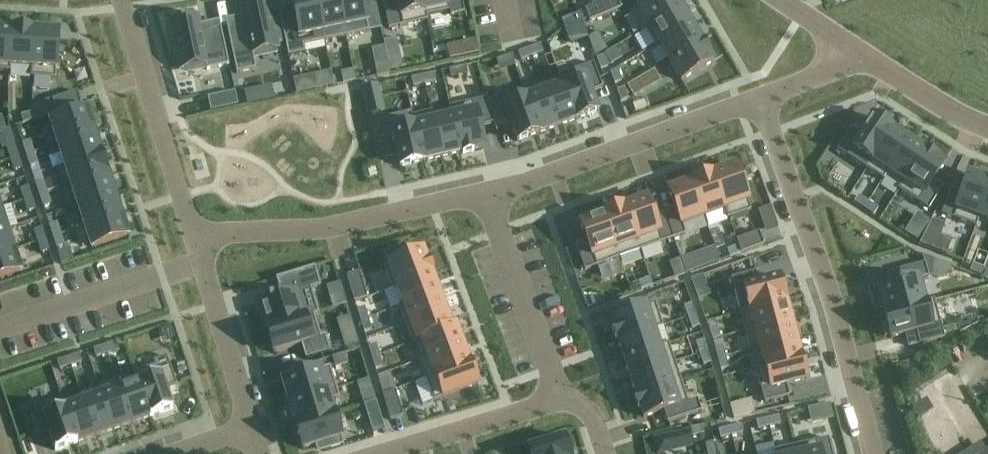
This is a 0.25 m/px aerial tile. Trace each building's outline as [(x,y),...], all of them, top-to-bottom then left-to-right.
[(278,8),(288,57),(305,53),(304,46),(325,41),(316,0),(291,0),(292,4),(278,8)] [(325,41),(346,36),(338,0),(316,0),(325,41)] [(346,36),(369,31),(363,0),(338,0),(346,36)] [(398,23),(426,17),(422,0),(394,0),(398,23)] [(426,17),(450,13),(448,0),(422,0),(426,17)] [(584,10),(589,21),(621,8),(617,0),(607,0),(592,6),(584,10)] [(629,11),(642,33),(646,30),(645,29),(682,8),(681,6),(682,6),(679,0),(648,0),(629,11)] [(245,27),(227,31),(236,73),(256,69),(252,52),(278,47),(277,44),(281,43),(278,29),(274,30),(268,2),(253,5),(253,4),(249,5),(249,6),(241,8),(245,27)] [(682,8),(645,29),(646,30),(655,47),(660,45),(659,44),(692,25),(682,8)] [(588,38),(579,13),(562,19),(571,44),(588,38)] [(180,21),(170,23),(180,68),(205,63),(207,70),(229,65),(221,27),(201,31),(198,17),(184,20),(184,19),(180,19),(180,21)] [(692,25),(659,44),(660,45),(669,60),(701,41),(692,25)] [(10,71),(10,66),(9,66),(11,29),(0,28),(0,70),(10,71)] [(11,29),(9,66),(10,66),(31,67),(32,67),(34,30),(11,29)] [(31,67),(30,77),(55,79),(58,31),(34,30),(32,67),(31,67)] [(701,41),(669,60),(681,81),(713,62),(708,53),(709,52),(704,42),(702,43),(701,41)] [(467,44),(470,55),(477,54),(475,42),(467,44)] [(540,44),(529,48),(532,56),(543,52),(540,44)] [(529,48),(518,52),(521,60),(532,56),(529,48)] [(605,54),(598,57),(602,69),(609,66),(605,54)] [(400,56),(387,59),(389,69),(402,66),(400,56)] [(375,64),(378,75),(390,73),(387,61),(375,64)] [(592,64),(559,76),(560,80),(561,80),(576,120),(598,112),(591,92),(601,88),(592,64)] [(619,69),(612,72),(616,83),(623,80),(619,69)] [(354,79),(352,70),(341,72),(343,82),(354,79)] [(434,73),(423,75),(425,83),(436,81),(434,73)] [(423,75),(411,78),(413,86),(425,83),(423,75)] [(297,93),(316,90),(313,76),(294,80),(297,93)] [(544,86),(543,87),(558,126),(576,120),(561,80),(560,80),(544,86)] [(542,82),(523,89),(540,133),(558,126),(543,87),(544,86),(542,82)] [(377,85),(363,88),(369,114),(382,111),(377,85)] [(626,87),(618,90),(623,101),(630,98),(626,87)] [(246,103),(256,100),(253,89),(244,91),(246,103)] [(523,89),(488,102),(494,123),(495,127),(510,121),(517,141),(540,133),(523,89)] [(77,91),(52,99),(56,112),(81,104),(77,91)] [(235,92),(207,98),(210,111),(238,105),(235,92)] [(450,107),(449,107),(450,112),(451,112),(460,153),(462,152),(463,154),(474,151),(473,150),(484,147),(479,127),(494,123),(488,102),(487,98),(450,107)] [(50,123),(57,143),(94,131),(87,111),(50,123)] [(412,115),(411,116),(414,125),(415,125),(423,161),(442,157),(432,116),(433,116),(432,111),(431,111),(412,115)] [(32,112),(21,115),(23,123),(35,119),(32,112)] [(433,116),(432,116),(442,157),(460,153),(451,112),(450,112),(433,116)] [(851,128),(837,150),(866,169),(892,130),(872,117),(861,134),(851,128)] [(414,125),(392,130),(400,167),(423,161),(415,125),(414,125)] [(892,130),(866,169),(883,180),(886,176),(885,176),(908,140),(892,130)] [(101,152),(94,131),(57,143),(64,164),(101,152)] [(22,142),(26,154),(33,151),(30,140),(22,142)] [(908,140),(885,176),(886,176),(901,186),(924,151),(908,140)] [(18,156),(14,145),(6,147),(10,159),(18,156)] [(901,186),(898,190),(929,210),(943,188),(933,181),(944,164),(936,158),(937,157),(927,150),(926,152),(924,151),(901,186)] [(37,163),(33,151),(26,154),(29,165),(37,163)] [(64,164),(71,185),(108,173),(101,152),(64,164)] [(18,156),(10,159),(14,170),(22,168),(18,156)] [(714,173),(712,174),(725,209),(724,210),(727,219),(751,210),(735,166),(724,170),(724,167),(714,171),(714,173)] [(114,194),(108,173),(71,185),(78,206),(114,194)] [(712,174),(691,182),(704,217),(724,210),(725,209),(712,174)] [(942,214),(976,227),(979,218),(978,218),(987,191),(987,179),(980,176),(979,178),(969,174),(962,194),(951,190),(942,214)] [(676,210),(665,214),(673,238),(685,234),(682,225),(704,217),(691,182),(689,183),(688,180),(678,184),(679,186),(669,190),(676,210)] [(47,193),(43,181),(35,184),(39,196),(47,193)] [(28,187),(20,189),(24,201),(32,198),(28,187)] [(978,218),(979,218),(987,221),(987,191),(978,218)] [(47,193),(39,196),(43,207),(51,204),(47,193)] [(114,194),(78,206),(85,227),(121,215),(114,194)] [(858,195),(854,202),(864,209),(868,202),(858,195)] [(24,201),(28,212),(35,210),(32,198),(24,201)] [(626,205),(624,206),(640,251),(673,238),(665,214),(653,218),(646,198),(636,202),(635,200),(625,203),(626,205)] [(868,202),(864,209),(874,215),(878,208),(868,202)] [(624,206),(602,214),(618,258),(640,251),(624,206)] [(587,242),(576,246),(585,271),(618,258),(602,214),(600,215),(599,213),(589,216),(590,218),(580,222),(587,242)] [(121,215),(85,227),(91,248),(128,236),(121,215)] [(53,237),(61,235),(57,223),(49,226),(53,237)] [(922,234),(909,226),(904,234),(917,242),(922,234)] [(41,228),(34,231),(37,242),(45,240),(41,228)] [(7,229),(0,231),(0,255),(14,250),(7,229)] [(759,232),(736,240),(738,245),(741,253),(764,245),(759,232)] [(57,249),(64,246),(61,235),(53,237),(57,249)] [(45,240),(37,242),(41,254),(49,251),(45,240)] [(738,245),(727,249),(730,257),(741,253),(738,245)] [(714,246),(692,254),(681,258),(686,272),(698,268),(719,260),(714,246)] [(14,250),(0,255),(0,278),(20,271),(14,250)] [(423,251),(384,266),(392,289),(397,287),(397,286),(432,273),(431,272),(433,271),(429,260),(427,261),(423,251)] [(972,264),(970,272),(981,276),(984,268),(972,264)] [(269,299),(258,302),(266,329),(314,314),(314,315),(319,314),(311,288),(321,286),(315,266),(276,278),(281,295),(272,298),(272,297),(268,298),(269,299)] [(756,271),(731,278),(740,313),(785,300),(779,277),(759,283),(756,271)] [(360,273),(347,277),(354,301),(367,298),(360,273)] [(432,273),(397,286),(397,287),(403,304),(438,291),(432,273)] [(649,278),(638,282),(641,289),(652,285),(649,278)] [(929,279),(888,287),(893,311),(934,302),(929,279)] [(403,304),(399,305),(406,324),(445,309),(438,291),(403,304)] [(785,300),(740,313),(745,331),(790,319),(785,300)] [(934,302),(893,311),(899,338),(942,328),(934,302)] [(655,303),(610,318),(614,328),(612,328),(616,339),(617,339),(618,340),(653,329),(654,330),(663,327),(655,303)] [(691,303),(684,306),(688,317),(695,315),(691,303)] [(365,307),(357,309),(361,321),(368,318),(365,307)] [(445,309),(406,324),(413,343),(417,342),(416,341),(452,327),(445,309)] [(314,314),(266,329),(273,353),(301,344),(306,359),(330,351),(325,335),(321,336),(314,315),(314,314)] [(695,315),(688,317),(692,328),(699,326),(695,315)] [(368,318),(361,321),(364,332),(372,329),(368,318)] [(976,318),(957,324),(960,334),(978,324),(976,318)] [(790,319),(745,331),(750,351),(759,348),(759,347),(795,338),(790,319)] [(452,327),(416,341),(417,342),(423,358),(423,359),(463,344),(456,325),(452,327)] [(716,325),(709,328),(713,340),(720,337),(716,325)] [(354,329),(341,333),(345,347),(359,343),(354,329)] [(653,329),(618,340),(624,359),(659,347),(659,346),(654,330),(653,329)] [(795,338),(759,347),(759,348),(764,365),(764,366),(800,356),(795,338)] [(703,340),(696,342),(699,354),(707,351),(703,340)] [(103,346),(106,353),(117,349),(114,342),(103,346)] [(659,347),(624,359),(630,377),(675,362),(668,343),(659,346),(659,347)] [(376,344),(368,346),(372,358),(380,355),(376,344)] [(423,358),(418,360),(425,379),(469,362),(463,344),(423,359),(423,358)] [(722,345),(715,347),(718,358),(725,356),(722,345)] [(95,357),(106,353),(103,346),(92,349),(95,357)] [(707,351),(699,354),(703,365),(711,362),(707,351)] [(71,365),(82,361),(79,353),(68,357),(71,365)] [(344,353),(332,357),(335,367),(347,363),(344,353)] [(380,355),(372,358),(375,369),(383,367),(380,355)] [(155,365),(133,373),(135,377),(136,377),(150,417),(173,409),(165,389),(177,385),(166,356),(153,361),(155,365)] [(725,356),(718,358),(721,370),(728,368),(725,356)] [(764,365),(754,367),(764,403),(789,396),(786,385),(806,379),(800,356),(764,366),(764,365)] [(71,365),(68,357),(57,361),(59,369),(71,365)] [(469,362),(425,379),(434,401),(478,384),(469,362)] [(675,362),(630,377),(636,395),(681,380),(675,362)] [(330,366),(282,380),(288,402),(289,403),(337,389),(330,366)] [(135,377),(117,384),(118,388),(119,388),(132,423),(150,417),(136,377),(135,377)] [(357,382),(359,390),(371,386),(369,378),(357,382)] [(387,380),(380,383),(383,394),(391,392),(387,380)] [(636,397),(635,397),(638,408),(640,408),(643,418),(664,411),(667,422),(701,411),(697,400),(688,403),(681,380),(636,395),(636,397)] [(960,392),(935,403),(949,434),(987,417),(987,386),(962,397),(960,392)] [(118,388),(101,394),(114,430),(132,423),(119,388),(118,388)] [(288,402),(284,404),(288,418),(293,416),(295,425),(334,413),(330,400),(339,397),(337,389),(289,403),(288,402)] [(395,391),(382,395),(390,420),(403,416),(395,391)] [(101,394),(83,401),(96,436),(114,430),(101,394)] [(63,398),(28,410),(37,434),(48,430),(55,450),(78,442),(65,407),(66,407),(63,398)] [(66,407),(65,407),(78,442),(96,436),(83,401),(66,407)] [(385,428),(376,401),(365,405),(373,432),(385,428)] [(334,413),(295,425),(303,449),(322,443),(324,451),(344,445),(334,413)] [(779,416),(767,419),(769,426),(781,424),(779,416)] [(767,419),(756,421),(758,429),(769,426),(767,419)] [(741,425),(730,427),(732,435),(743,432),(741,425)] [(702,426),(691,428),(692,436),(704,433),(702,426)] [(730,427),(718,430),(720,438),(732,435),(730,427)] [(657,453),(677,453),(693,450),(689,433),(654,441),(657,453)] [(529,449),(530,453),(569,453),(564,437),(553,441),(552,438),(542,442),(543,444),(529,449)] [(793,446),(795,453),(832,453),(828,438),(793,446)] [(774,450),(775,453),(795,453),(793,446),(774,450)]
